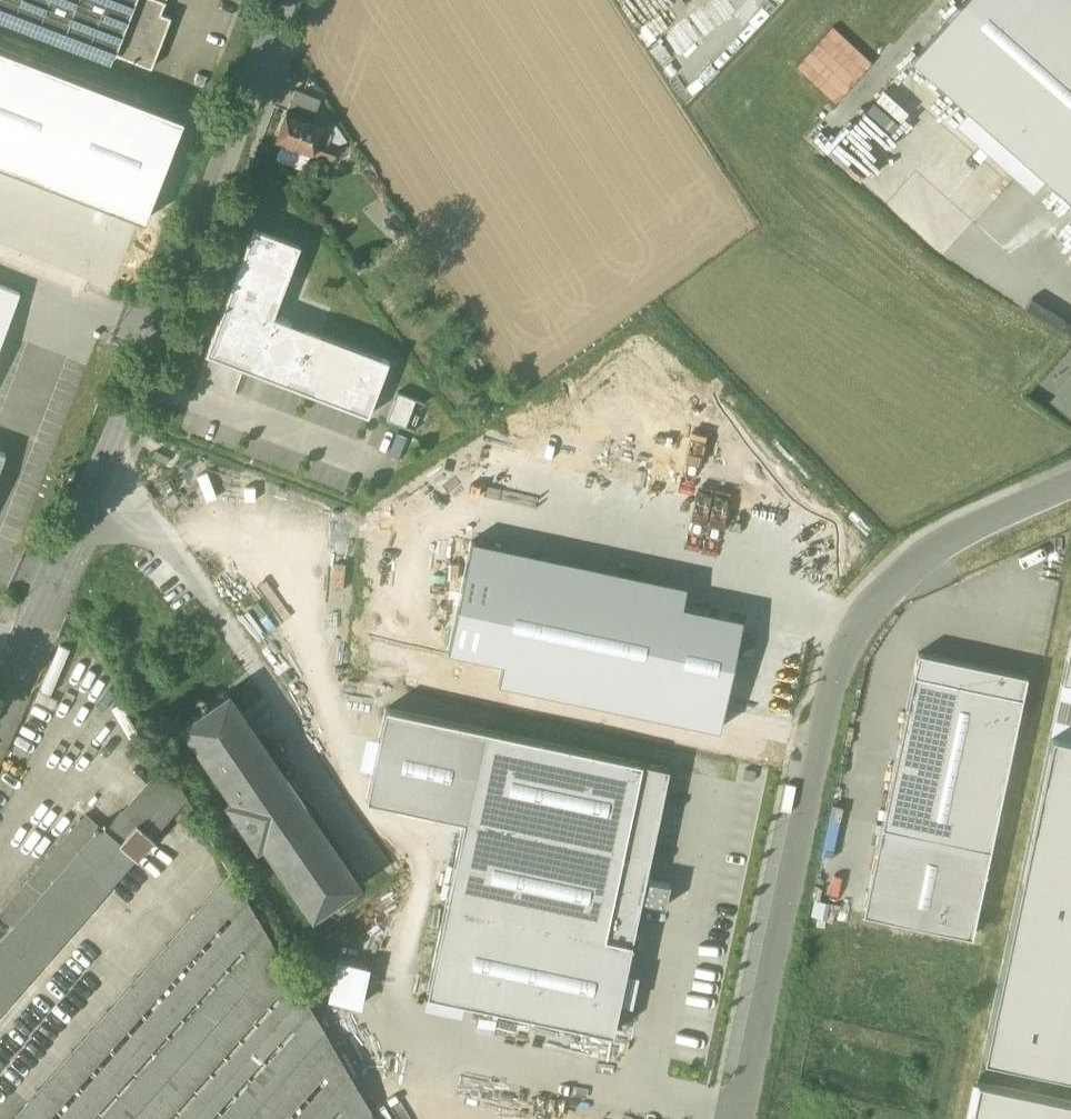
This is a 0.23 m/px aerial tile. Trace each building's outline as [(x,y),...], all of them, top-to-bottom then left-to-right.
[(114,54),(135,0),(0,0),(0,10),(114,54)] [(114,54),(152,69),(171,18),(161,14),(166,0),(135,0),(114,54)] [(1043,179),(1070,203),(1070,0),(965,0),(910,61),(967,111),(1043,179)] [(834,100),(871,59),(831,23),(794,64),(834,100)] [(0,48),(0,165),(150,224),(190,121),(0,48)] [(286,110),(321,122),(325,109),(290,97),(286,110)] [(276,139),(311,151),(316,137),(321,122),(286,110),(276,139)] [(1043,179),(967,111),(956,124),(1032,192),(1043,179)] [(311,151),(333,159),(338,145),(316,137),(311,151)] [(300,245),(253,228),(204,354),(368,416),(388,361),(272,317),(300,245)] [(20,294),(0,286),(0,344),(20,294)] [(1062,409),(1070,398),(1070,378),(1052,400),(1062,409)] [(424,403),(397,392),(386,421),(414,431),(414,430),(406,427),(416,401),(424,404),(424,403)] [(1062,409),(1070,417),(1070,398),(1062,409)] [(500,683),(718,730),(741,620),(459,560),(440,649),(505,663),(500,683)] [(1062,682),(1070,684),(1070,638),(1062,682)] [(1027,676),(918,652),(881,827),(990,850),(1027,676)] [(1062,682),(1050,734),(1070,738),(1070,684),(1062,682)] [(262,843),(312,917),(358,886),(228,696),(182,727),(232,800),(226,803),(256,847),(262,843)] [(372,770),(366,800),(463,821),(483,729),(385,709),(379,739),(372,770)] [(625,973),(631,943),(604,937),(641,763),(483,729),(463,821),(426,995),(464,1002),(612,1034),(619,1003),(625,973)] [(1050,734),(982,1056),(1070,1075),(1070,738),(1050,734)] [(379,739),(366,736),(359,767),(372,770),(379,739)] [(136,822),(120,839),(103,824),(101,826),(86,813),(0,911),(0,914),(13,926),(0,941),(0,1011),(134,858),(136,860),(137,859),(155,839),(153,837),(187,798),(165,760),(121,809),(136,822)] [(669,769),(641,763),(604,937),(631,943),(640,902),(645,878),(669,769)] [(881,827),(862,914),(971,937),(990,850),(881,827)] [(229,870),(11,1118),(376,1118),(229,870)] [(645,878),(640,902),(664,907),(669,884),(645,878)] [(366,967),(337,960),(328,1000),(358,1006),(366,967)] [(638,976),(625,973),(619,1003),(632,1006),(638,976)] [(464,1002),(426,995),(424,1008),(461,1016),(464,1002)] [(977,1082),(971,1081),(963,1118),(969,1118),(977,1082)] [(977,1082),(969,1118),(1070,1118),(1070,1102),(977,1082)]
